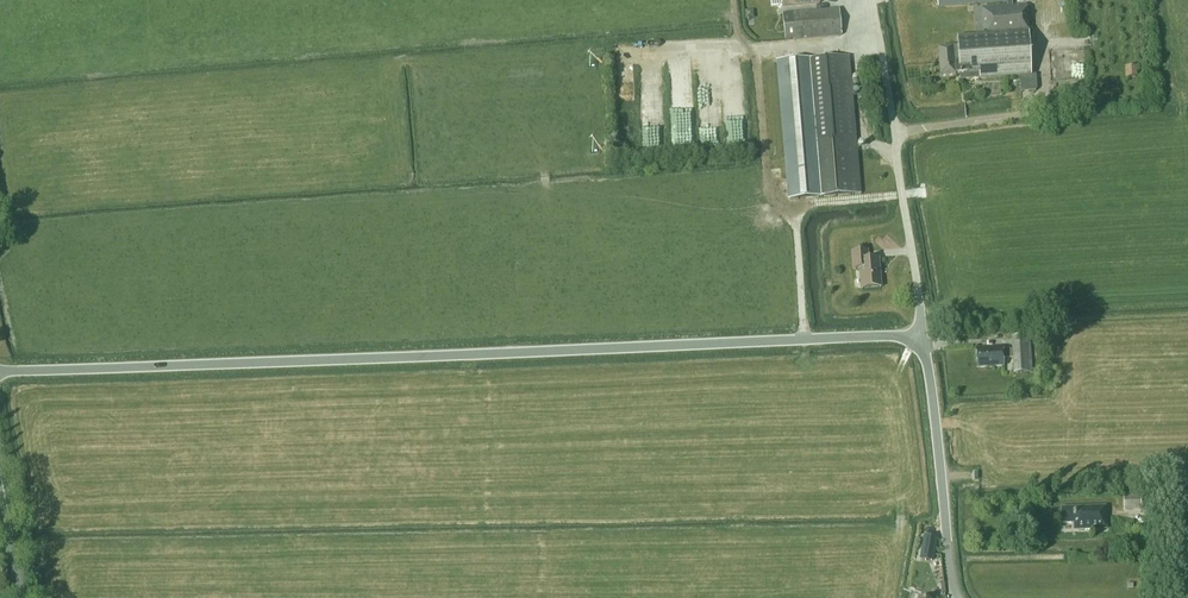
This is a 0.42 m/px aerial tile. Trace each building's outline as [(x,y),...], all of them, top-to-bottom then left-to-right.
[(1012,0),(938,0),(938,6),(1008,2),(1009,6),(976,9),(978,42),(957,44),(957,49),(953,49),(953,48),(938,49),(940,77),(956,76),(959,75),(960,81),(979,80),(979,79),(1019,77),(1020,92),(1036,91),(1036,88),(1034,64),(1030,64),(1026,5),(1012,6),(1012,0)] [(841,36),(839,8),(791,12),(783,13),(785,41),(794,40),(841,36)] [(776,62),(788,199),(861,193),(849,56),(776,62)] [(1126,77),(1137,76),(1137,65),(1125,66),(1126,77)] [(868,259),(867,250),(851,252),(853,269),(860,269),(862,289),(880,288),(878,258),(868,259)] [(1028,372),(1026,336),(1012,337),(1012,349),(1003,350),(1003,348),(976,349),(977,368),(1004,366),(1003,358),(1013,358),(1013,373),(1028,372)] [(1140,495),(1123,495),(1123,511),(1140,510),(1140,495)] [(1074,530),(1105,529),(1105,507),(1061,509),(1062,523),(1074,522),(1074,530)] [(930,554),(937,555),(940,540),(933,538),(928,537),(926,548),(925,553),(928,553),(930,554)]
